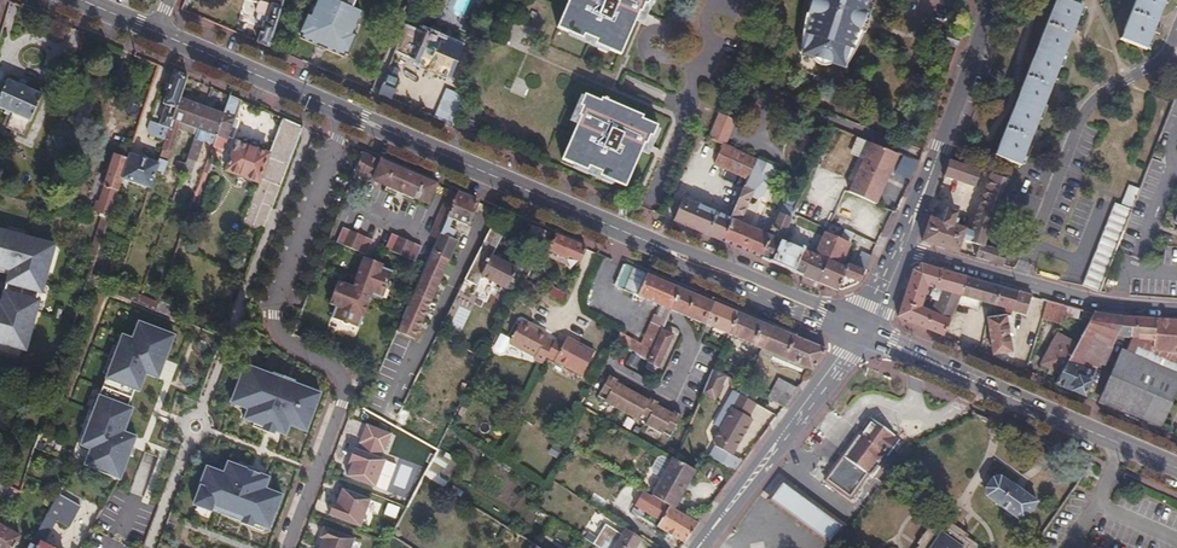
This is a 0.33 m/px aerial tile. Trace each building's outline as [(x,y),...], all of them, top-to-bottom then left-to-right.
[(258,42),(269,47),(283,0),(272,0),(270,2),(263,0),(260,1),(257,10),(260,14),(259,19),(265,21),(258,42)] [(299,35),(348,55),(363,11),(353,8),(356,0),(315,0),(299,35)] [(649,0),(570,0),(559,27),(584,39),(586,35),(597,40),(596,43),(622,55),(638,16),(640,16),(645,4),(647,5),(649,0)] [(815,0),(813,8),(809,10),(808,13),(812,14),(806,33),(809,35),(803,53),(843,66),(849,47),(852,48),(859,29),(865,32),(869,0),(815,0)] [(1082,7),(1064,0),(1055,0),(996,156),(1021,166),(1082,7)] [(1121,39),(1146,50),(1166,0),(1136,0),(1121,39)] [(406,24),(395,52),(415,60),(415,63),(452,79),(465,47),(429,32),(428,33),(406,24)] [(939,43),(957,50),(961,37),(943,30),(939,43)] [(391,65),(380,94),(392,99),(401,80),(398,78),(401,69),(391,65)] [(188,77),(177,72),(166,103),(168,105),(161,124),(171,128),(181,99),(188,77)] [(43,95),(9,80),(6,86),(1,84),(0,87),(0,95),(1,96),(0,98),(0,108),(5,110),(4,114),(11,117),(6,128),(24,135),(30,121),(32,121),(43,95)] [(643,119),(643,116),(609,101),(609,99),(607,98),(606,99),(602,98),(601,100),(587,94),(581,106),(583,107),(580,115),(581,116),(564,160),(589,170),(590,168),(602,173),(601,176),(627,187),(644,147),(646,148),(651,138),(653,139),(658,126),(643,119)] [(243,100),(232,95),(225,115),(214,144),(214,146),(225,150),(230,136),(234,137),(241,120),(236,118),(243,100)] [(1142,119),(1149,106),(1132,98),(1125,111),(1142,119)] [(171,128),(167,140),(163,150),(171,152),(179,129),(181,122),(198,128),(205,108),(181,99),(171,128)] [(443,99),(435,118),(453,125),(461,106),(443,99)] [(225,115),(205,108),(198,128),(211,133),(208,142),(214,144),(225,115)] [(718,112),(707,137),(725,145),(735,120),(718,112)] [(244,223),(264,231),(284,176),(303,126),(284,118),(270,155),(238,143),(228,170),(260,182),(244,223)] [(195,135),(198,128),(181,122),(179,129),(195,135)] [(158,123),(154,136),(167,140),(171,128),(161,124),(158,123)] [(211,133),(198,128),(195,135),(195,137),(203,140),(208,142),(211,133)] [(183,172),(182,175),(190,177),(203,140),(195,137),(186,163),(183,172)] [(876,205),(899,155),(872,144),(849,193),(860,198),(876,205)] [(757,158),(725,145),(717,166),(748,179),(757,158)] [(214,146),(209,159),(220,162),(225,150),(214,146)] [(163,150),(161,159),(168,161),(171,152),(163,150)] [(360,174),(372,179),(428,203),(437,184),(361,152),(355,169),(361,172),(360,174)] [(91,257),(96,258),(107,224),(123,178),(129,159),(115,154),(96,212),(105,215),(91,257)] [(129,159),(123,178),(151,187),(159,163),(130,154),(129,159)] [(731,219),(723,241),(764,258),(773,236),(771,236),(742,223),(753,196),(759,198),(764,196),(777,167),(757,158),(748,179),(731,219)] [(949,160),(945,175),(946,176),(946,178),(975,188),(981,171),(949,160)] [(176,170),(183,172),(186,163),(179,161),(176,170)] [(978,210),(994,215),(1006,179),(990,174),(978,210)] [(1133,207),(1138,189),(1127,186),(1123,204),(1133,207)] [(458,192),(451,190),(435,224),(430,235),(438,239),(442,228),(458,192)] [(849,193),(845,191),(834,214),(850,222),(860,198),(849,193)] [(479,202),(458,192),(442,228),(438,239),(421,279),(397,332),(401,334),(415,339),(458,241),(453,238),(457,230),(450,227),(453,219),(469,225),(479,202)] [(787,204),(796,208),(801,197),(792,193),(787,204)] [(684,199),(674,221),(723,241),(731,219),(684,199)] [(771,236),(773,236),(782,240),(788,227),(796,208),(787,204),(785,204),(771,236)] [(1083,287),(1098,294),(1123,231),(1131,211),(1115,205),(1083,287)] [(979,246),(984,247),(994,215),(978,210),(971,232),(954,226),(959,213),(947,209),(945,216),(942,215),(940,222),(931,219),(923,242),(959,253),(963,241),(979,246)] [(551,232),(533,224),(525,242),(542,249),(551,232)] [(372,238),(342,225),(336,240),(366,253),(372,238)] [(504,232),(492,226),(465,279),(477,285),(482,277),(507,289),(518,268),(493,255),(504,232)] [(0,230),(0,267),(11,270),(1,306),(0,305),(0,339),(23,345),(30,319),(34,321),(40,301),(37,300),(39,292),(42,293),(47,276),(43,275),(50,249),(24,241),(25,237),(0,230)] [(816,255),(806,276),(840,290),(859,284),(860,281),(862,282),(873,257),(863,253),(857,267),(849,264),(847,268),(838,264),(840,260),(842,261),(850,243),(854,235),(846,231),(842,239),(826,232),(816,255)] [(422,246),(392,233),(385,248),(415,261),(422,246)] [(586,247),(556,234),(549,250),(568,258),(569,256),(580,261),(586,247)] [(854,235),(850,243),(867,250),(870,242),(854,235)] [(773,236),(764,258),(806,276),(816,255),(782,240),(773,236)] [(989,262),(993,250),(984,247),(979,246),(975,258),(989,262)] [(989,262),(1002,266),(1006,255),(993,250),(989,262)] [(371,259),(363,256),(350,285),(345,282),(342,288),(354,293),(356,287),(358,288),(371,259)] [(647,274),(626,264),(617,285),(638,295),(647,274)] [(946,300),(958,304),(959,304),(967,278),(921,265),(912,270),(907,289),(926,295),(928,288),(948,294),(946,300)] [(647,274),(638,295),(671,309),(680,288),(647,274)] [(89,277),(88,283),(95,285),(97,280),(89,277)] [(1017,292),(967,278),(959,304),(971,307),(972,305),(973,301),(979,303),(1011,311),(1017,292)] [(127,288),(124,297),(137,302),(140,293),(127,288)] [(680,288),(671,309),(729,333),(737,312),(710,300),(680,288)] [(564,301),(567,293),(558,289),(555,296),(564,301)] [(898,317),(944,337),(958,304),(946,300),(939,314),(922,307),(926,295),(907,289),(898,317)] [(1032,296),(1017,292),(1011,311),(1026,315),(1032,296)] [(140,293),(137,302),(156,310),(159,301),(140,293)] [(159,301),(156,310),(169,315),(173,306),(159,301)] [(1049,301),(1042,319),(1061,325),(1067,306),(1049,301)] [(772,327),(737,312),(729,333),(763,348),(772,327)] [(1176,373),(1176,321),(1093,314),(1077,345),(1062,375),(1057,385),(1084,397),(1098,364),(1103,366),(1115,337),(1131,340),(1126,351),(1176,373)] [(1007,316),(986,318),(992,355),(1012,352),(1007,316)] [(533,358),(543,363),(547,356),(555,341),(546,336),(547,334),(521,320),(509,342),(534,356),(533,358)] [(141,321),(134,338),(139,340),(145,323),(141,321)] [(108,476),(120,481),(133,447),(130,446),(134,436),(125,432),(134,408),(129,406),(136,389),(141,391),(148,373),(157,376),(161,366),(164,367),(177,334),(145,323),(139,340),(134,338),(124,334),(120,346),(108,374),(98,402),(87,430),(81,445),(91,449),(95,451),(89,468),(108,476)] [(674,334),(663,327),(659,336),(647,361),(658,367),(674,334)] [(827,350),(772,327),(763,348),(813,368),(827,350)] [(313,333),(303,328),(299,335),(309,341),(313,333)] [(641,344),(621,333),(616,342),(647,361),(659,336),(648,331),(641,344)] [(502,357),(510,340),(499,335),(492,352),(502,357)] [(1042,364),(1062,375),(1077,345),(1058,335),(1042,364)] [(564,343),(557,339),(555,341),(547,356),(582,375),(595,351),(568,336),(564,343)] [(104,373),(108,374),(120,346),(115,344),(104,373)] [(1161,430),(1176,392),(1176,373),(1126,351),(1104,405),(1161,430)] [(273,374),(246,364),(233,398),(250,404),(248,408),(245,419),(255,422),(276,431),(286,434),(290,424),(292,420),(308,426),(321,393),(294,382),(293,384),(273,376),(273,375),(273,374)] [(727,375),(713,369),(705,391),(716,400),(727,375)] [(295,380),(273,372),(273,374),(273,375),(273,376),(293,384),(294,382),(295,380)] [(778,378),(766,395),(777,403),(784,408),(796,391),(778,378)] [(596,403),(671,440),(683,418),(607,380),(596,403)] [(734,391),(715,424),(721,429),(714,441),(715,447),(709,457),(735,472),(743,463),(731,456),(751,420),(748,419),(756,404),(734,391)] [(250,404),(233,398),(232,402),(248,408),(250,404)] [(93,400),(82,428),(87,430),(98,402),(93,400)] [(394,424),(403,430),(411,412),(402,407),(394,424)] [(872,418),(844,457),(866,473),(883,452),(888,455),(898,440),(894,436),(895,434),(872,418)] [(308,426),(292,420),(290,424),(307,431),(308,426)] [(276,431),(255,422),(253,426),(275,434),(276,431)] [(95,451),(91,449),(84,467),(89,468),(95,451)] [(387,461),(356,449),(352,458),(356,459),(352,468),(349,477),(377,487),(387,461)] [(674,508),(696,469),(676,457),(674,456),(652,495),(669,506),(674,508)] [(866,473),(844,457),(836,467),(858,484),(866,473)] [(1092,463),(1085,460),(1075,476),(1080,479),(1092,463)] [(265,526),(270,528),(283,494),(266,488),(270,477),(260,473),(249,469),(229,461),(224,472),(207,466),(200,486),(200,487),(194,504),(211,511),(211,509),(242,521),(243,521),(244,519),(265,526)] [(858,484),(836,467),(827,480),(850,496),(858,484)] [(427,468),(423,475),(444,488),(448,481),(427,468)] [(11,470),(4,483),(9,486),(20,491),(25,478),(11,470)] [(1023,522),(1037,501),(1020,489),(1001,476),(994,477),(986,487),(987,496),(1023,522)] [(9,486),(4,483),(0,481),(0,502),(9,486)] [(28,547),(53,547),(45,543),(57,521),(69,528),(85,499),(63,486),(28,547)] [(331,515),(362,527),(372,500),(344,489),(341,498),(338,507),(334,505),(331,515)] [(684,542),(698,522),(674,508),(669,506),(652,495),(643,490),(634,506),(661,521),(658,527),(684,542)] [(801,500),(786,490),(777,502),(792,513),(816,530),(824,536),(834,524),(828,520),(801,500)] [(937,518),(930,528),(929,527),(917,543),(919,544),(916,547),(977,547),(976,546),(977,543),(968,536),(969,534),(953,523),(952,524),(942,517),(940,520),(937,518)] [(242,522),(263,531),(265,526),(244,519),(243,521),(242,521),(242,522)] [(641,538),(625,528),(621,534),(604,524),(597,537),(588,532),(585,538),(596,546),(600,547),(635,547),(641,538)] [(20,536),(0,525),(0,547),(14,547),(20,536)] [(326,528),(322,537),(325,539),(322,547),(352,547),(355,539),(326,528)]
